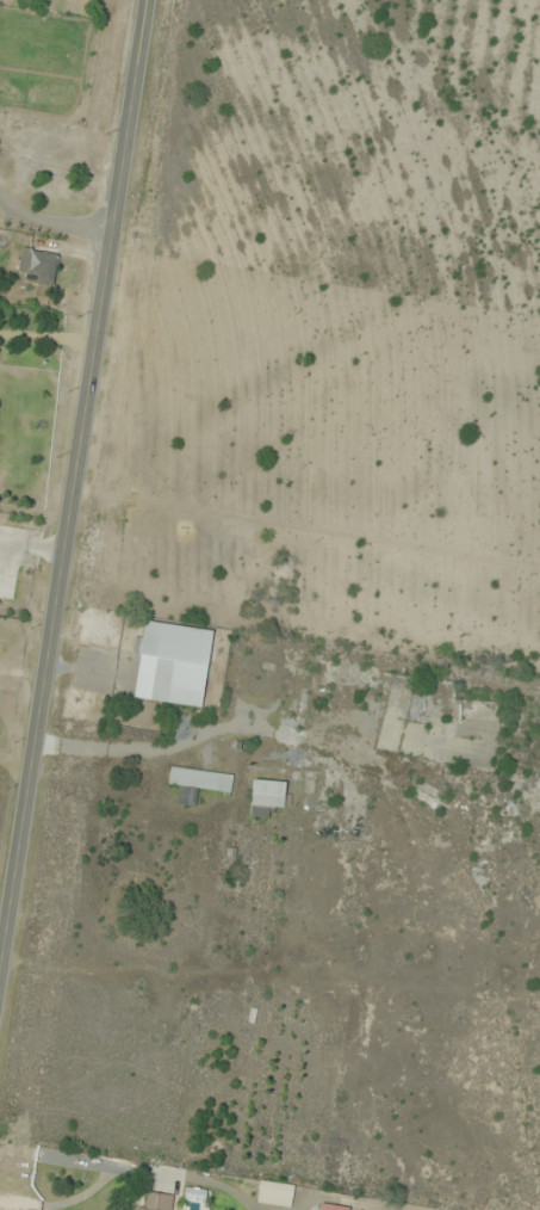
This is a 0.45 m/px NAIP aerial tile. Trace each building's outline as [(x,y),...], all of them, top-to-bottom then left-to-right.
[(32,271),(33,284),(56,283),(55,247),(20,248),(21,272),(32,271)] [(212,632),(143,622),(132,699),(201,709),(212,632)] [(167,788),(180,789),(178,804),(196,806),(197,794),(232,798),(234,777),(169,770),(167,788)] [(284,785),(250,785),(250,810),(284,810),(284,785)] [(293,1186),(260,1181),(256,1203),(290,1208),(293,1186)] [(147,1193),(146,1205),(137,1204),(136,1209),(171,1209),(172,1195),(147,1193)]
